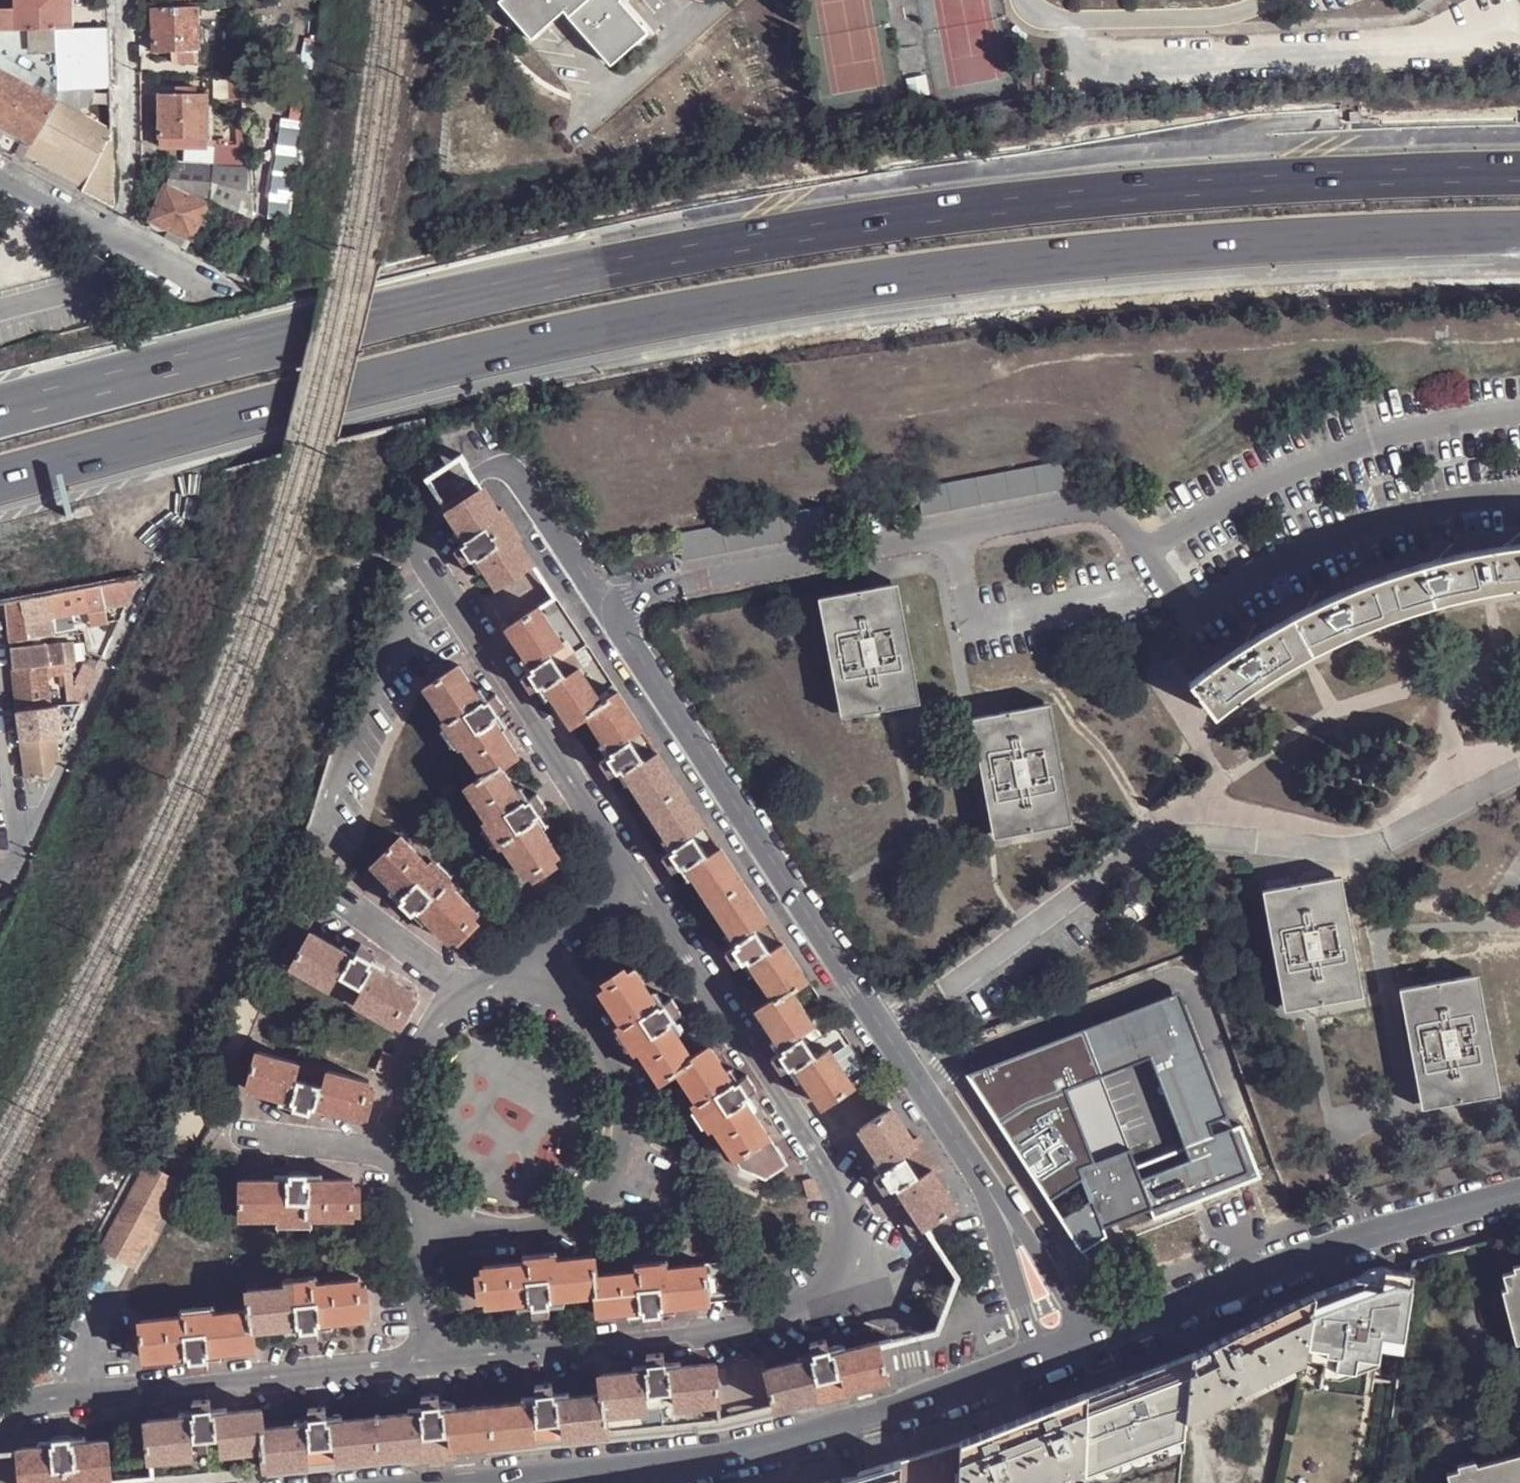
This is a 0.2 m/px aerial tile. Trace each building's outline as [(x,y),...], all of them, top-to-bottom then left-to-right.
[(16,29),(53,29),(65,29),(65,0),(15,0),(16,29)] [(499,1),(531,38),(564,10),(610,64),(647,32),(620,1),(620,0),(500,0),(499,1)] [(153,10),(153,54),(197,53),(197,10),(153,10)] [(53,29),(56,87),(87,87),(94,88),(110,88),(108,28),(72,28),(65,29),(53,29)] [(57,102),(57,101),(56,87),(53,29),(16,29),(3,30),(0,31),(0,70),(57,102)] [(23,159),(57,102),(0,70),(0,146),(23,159)] [(230,80),(215,79),(216,100),(231,100),(230,81),(230,80)] [(245,81),(230,81),(231,100),(231,101),(246,100),(245,81)] [(57,101),(75,111),(87,87),(56,87),(57,101)] [(75,111),(83,115),(94,88),(87,87),(75,111)] [(305,110),(308,91),(298,90),(295,107),(305,110)] [(207,93),(159,94),(160,137),(208,137),(207,93)] [(114,209),(111,132),(83,115),(75,111),(57,101),(57,102),(23,159),(114,209)] [(303,121),(282,118),(278,143),(270,196),(267,218),(288,220),(303,121)] [(217,145),(216,164),(249,166),(247,129),(238,129),(239,144),(217,145)] [(208,137),(160,137),(160,147),(208,147),(208,137)] [(278,143),(274,143),(266,196),(270,196),(278,143)] [(177,164),(167,186),(208,204),(212,198),(214,166),(177,164)] [(252,197),(249,168),(214,166),(212,198),(252,217),(252,197)] [(208,204),(167,186),(166,185),(149,221),(189,239),(192,240),(208,204)] [(149,221),(146,227),(185,249),(189,239),(149,221)] [(916,489),(921,516),(1068,489),(1063,462),(916,489)] [(535,563),(520,540),(522,537),(504,508),(500,510),(485,487),(449,511),(468,542),(464,545),(473,558),(477,555),(497,586),(535,563)] [(824,507),(677,535),(682,561),(829,534),(824,507)] [(1218,715),(1255,688),(1294,665),(1294,664),(1346,639),(1391,620),(1394,619),(1445,604),(1448,602),(1497,592),(1499,591),(1519,589),(1519,546),(1473,554),(1422,566),(1373,582),(1325,602),(1278,625),(1234,652),(1191,683),(1218,715)] [(108,583),(111,607),(127,604),(139,577),(108,583)] [(109,608),(111,607),(108,583),(53,593),(58,617),(69,615),(81,613),(109,608)] [(891,584),(825,596),(848,715),(915,703),(891,584)] [(26,598),(29,622),(56,617),(58,617),(53,593),(26,598)] [(26,598),(10,601),(10,602),(14,641),(33,639),(29,622),(26,598)] [(508,628),(535,670),(531,673),(539,686),(544,684),(572,725),(588,715),(604,703),(603,702),(580,668),(567,677),(558,664),(550,651),(563,642),(540,606),(508,628)] [(58,617),(56,617),(60,635),(71,632),(69,615),(58,617)] [(60,635),(56,617),(29,622),(33,639),(60,635)] [(76,641),(62,643),(64,663),(66,662),(78,662),(76,641)] [(15,648),(17,668),(48,665),(64,663),(62,643),(15,648)] [(74,664),(67,665),(67,670),(69,685),(71,703),(80,703),(78,688),(74,664)] [(52,706),(48,665),(17,668),(21,709),(52,706)] [(100,669),(89,665),(78,688),(89,693),(100,669)] [(425,687),(446,720),(444,722),(460,746),(462,744),(483,775),(500,763),(502,765),(518,754),(493,716),(498,713),(489,700),(485,703),(459,665),(425,687)] [(682,787),(660,753),(647,762),(638,748),(630,736),(642,727),(619,691),(603,702),(604,703),(588,715),(615,754),(609,758),(618,771),(623,768),(650,808),(682,787)] [(71,704),(70,705),(71,713),(79,715),(84,703),(71,704)] [(22,718),(59,715),(58,706),(52,706),(21,709),(22,718)] [(1045,706),(979,718),(999,837),(1067,825),(1045,706)] [(22,718),(25,739),(56,736),(56,737),(62,736),(59,715),(22,718)] [(29,778),(49,776),(60,757),(56,737),(56,736),(25,739),(29,778)] [(467,786),(487,819),(485,820),(501,845),(504,844),(525,876),(532,872),(535,877),(556,863),(553,858),(560,854),(534,815),(538,812),(530,799),(526,802),(502,765),(500,763),(483,775),(467,786)] [(745,882),(722,847),(708,856),(700,843),(692,831),(705,822),(682,787),(650,808),(677,850),(672,854),(680,866),(685,863),(712,904),(745,882)] [(372,866),(405,898),(401,902),(412,913),(416,910),(449,942),(455,936),(459,940),(476,923),(473,918),(477,913),(451,887),(452,884),(431,863),(429,864),(401,837),(372,866)] [(1269,892),(1291,1010),(1356,998),(1336,880),(1269,892)] [(745,882),(712,904),(740,945),(734,948),(742,961),(748,958),(774,997),(791,987),(792,989),(808,978),(785,943),(771,952),(763,940),(754,926),(768,917),(745,882)] [(292,965),(329,986),(337,972),(363,987),(355,1001),(392,1022),(395,1017),(409,996),(411,989),(368,965),(371,959),(357,952),(355,956),(312,932),(292,965)] [(661,1080),(678,1069),(676,1066),(693,1055),(670,1019),(675,1016),(665,1003),(661,1006),(636,968),(629,972),(625,967),(605,980),(608,985),(602,990),(623,1023),(620,1024),(637,1049),(639,1048),(661,1080)] [(337,972),(329,986),(355,1001),(363,987),(337,972)] [(1451,981),(1405,989),(1428,1110),(1496,1097),(1473,977),(1451,981)] [(854,1084),(831,1048),(818,1057),(809,1045),(803,1035),(800,1032),(814,1022),(792,989),(791,987),(774,997),(758,1008),(786,1050),(781,1054),(790,1067),(794,1063),(822,1105),(854,1084)] [(414,998),(409,996),(395,1017),(401,1020),(414,998)] [(1265,1182),(1245,1131),(1218,1141),(1212,1127),(1230,1119),(1184,997),(973,1077),(1053,1203),(1088,1181),(1096,1203),(1065,1222),(1086,1254),(1110,1239),(1107,1231),(1155,1212),(1159,1223),(1265,1182)] [(811,1031),(803,1035),(809,1045),(818,1040),(811,1031)] [(769,1135),(745,1096),(749,1093),(740,1080),(736,1083),(710,1045),(693,1055),(676,1066),(678,1069),(697,1099),(695,1101),(711,1126),(714,1124),(735,1156),(769,1135)] [(247,1087),(295,1101),(295,1106),(309,1110),(311,1104),(358,1117),(361,1111),(367,1086),(369,1080),(328,1069),(323,1084),(295,1076),(299,1061),(258,1050),(247,1087)] [(323,1084),(328,1069),(299,1061),(295,1076),(323,1084)] [(373,1089),(367,1086),(361,1111),(367,1113),(373,1089)] [(861,1128),(888,1171),(883,1174),(892,1187),(897,1184),(925,1226),(928,1224),(957,1204),(935,1170),(933,1168),(920,1177),(903,1152),(916,1143),(915,1141),(893,1107),(861,1128)] [(769,1135),(735,1156),(742,1167),(766,1178),(788,1164),(769,1135)] [(903,1152),(920,1177),(933,1168),(935,1170),(939,1167),(920,1138),(915,1141),(916,1143),(903,1152)] [(148,1163),(102,1249),(132,1266),(147,1239),(153,1226),(179,1179),(148,1163)] [(242,1218),(279,1218),(280,1221),(309,1221),(309,1218),(353,1218),(353,1211),(359,1211),(359,1186),(353,1185),(353,1179),(307,1179),(307,1173),(292,1174),(291,1179),(241,1179),(242,1218)] [(153,1226),(147,1239),(153,1242),(160,1230),(153,1226)] [(595,1255),(556,1259),(556,1256),(527,1260),(527,1262),(483,1266),(484,1273),(478,1274),(481,1298),(487,1297),(488,1305),(533,1300),(534,1305),(549,1303),(549,1298),(596,1294),(594,1275),(597,1274),(595,1255)] [(710,1301),(725,1300),(721,1263),(719,1261),(705,1262),(710,1301)] [(705,1262),(666,1267),(666,1264),(638,1267),(638,1269),(597,1274),(594,1275),(596,1294),(598,1312),(644,1308),(645,1313),(660,1312),(660,1306),(710,1301),(705,1262)] [(745,1297),(742,1273),(721,1263),(725,1300),(745,1297)] [(1500,1270),(1504,1285),(1519,1339),(1519,1343),(1519,1265),(1512,1267),(1500,1270)] [(1412,1274),(1385,1270),(1384,1269),(1378,1270),(1369,1272),(1362,1275),(1358,1279),(1352,1281),(1317,1294),(1302,1361),(1275,1482),(1379,1482),(1412,1274)] [(359,1278),(316,1282),(315,1279),(286,1282),(286,1285),(247,1289),(249,1309),(251,1328),(253,1328),(301,1323),(302,1329),(318,1328),(317,1322),(362,1316),(362,1310),(368,1309),(366,1283),(360,1284),(359,1278)] [(1519,1339),(1504,1285),(1500,1286),(1514,1340),(1519,1339)] [(1317,1294),(1193,1355),(1187,1420),(1238,1394),(1241,1392),(1293,1366),(1302,1361),(1317,1294)] [(145,1358),(191,1354),(191,1359),(206,1358),(206,1352),(255,1347),(253,1328),(251,1328),(249,1309),(213,1312),(213,1309),(184,1312),(184,1315),(141,1320),(145,1358)] [(768,1369),(777,1407),(816,1398),(818,1397),(814,1380),(844,1373),(849,1389),(851,1388),(890,1379),(882,1344),(880,1341),(836,1352),(835,1346),(815,1351),(816,1356),(768,1369)] [(1089,1393),(1084,1473),(1084,1482),(1180,1482),(1187,1420),(1193,1355),(1142,1374),(1145,1382),(1131,1387),(1128,1379),(1089,1393)] [(717,1362),(667,1367),(666,1361),(650,1363),(650,1369),(600,1374),(602,1393),(604,1393),(607,1412),(647,1408),(646,1392),(661,1389),(675,1389),(676,1405),(720,1400),(717,1362)] [(1293,1366),(1241,1392),(1242,1394),(1244,1397),(1295,1371),(1293,1366)] [(739,1400),(767,1394),(763,1369),(734,1375),(739,1400)] [(844,1373),(814,1380),(818,1397),(816,1398),(818,1403),(820,1402),(852,1394),(851,1388),(849,1389),(844,1373)] [(1142,1374),(1128,1379),(1131,1387),(1145,1382),(1142,1374)] [(494,1443),(536,1439),(534,1423),(564,1420),(566,1436),(608,1432),(607,1412),(604,1393),(602,1393),(555,1398),(554,1392),(538,1393),(538,1399),(490,1404),(494,1443)] [(963,1442),(961,1482),(1046,1482),(1057,1479),(1072,1473),(1084,1473),(1089,1393),(963,1442)] [(376,1416),(380,1455),(419,1451),(421,1451),(421,1435),(451,1432),(452,1448),(455,1447),(494,1443),(490,1404),(441,1409),(440,1403),(425,1405),(426,1411),(376,1416)] [(151,1458),(194,1454),(193,1438),(207,1436),(221,1435),(224,1451),(264,1447),(262,1427),(265,1427),(262,1408),(212,1413),(211,1407),(195,1409),(196,1414),(147,1419),(151,1458)] [(376,1416),(327,1420),(326,1415),(312,1416),(312,1422),(265,1427),(262,1427),(264,1447),(265,1466),(307,1461),(306,1446),(338,1443),(339,1459),(380,1455),(376,1416)] [(564,1420),(534,1423),(536,1439),(566,1436),(564,1420)] [(421,1435),(421,1451),(419,1451),(420,1460),(455,1456),(455,1447),(452,1448),(451,1432),(421,1435)] [(112,1481),(107,1439),(71,1442),(70,1438),(56,1438),(56,1444),(19,1447),(22,1482),(97,1482),(112,1481)] [(903,1458),(902,1482),(961,1482),(963,1442),(962,1440),(903,1458)] [(306,1446),(307,1461),(339,1459),(338,1443),(306,1446)] [(1475,1461),(1458,1466),(1446,1469),(1449,1482),(1519,1482),(1519,1449),(1475,1461)] [(1458,1466),(1475,1461),(1474,1456),(1457,1461),(1458,1466)] [(903,1458),(883,1464),(884,1471),(841,1476),(842,1482),(902,1482),(903,1458)] [(1072,1473),(1057,1479),(1057,1482),(1065,1482),(1074,1479),(1072,1473)] [(1084,1473),(1072,1473),(1074,1479),(1065,1482),(1084,1482),(1084,1473)]
